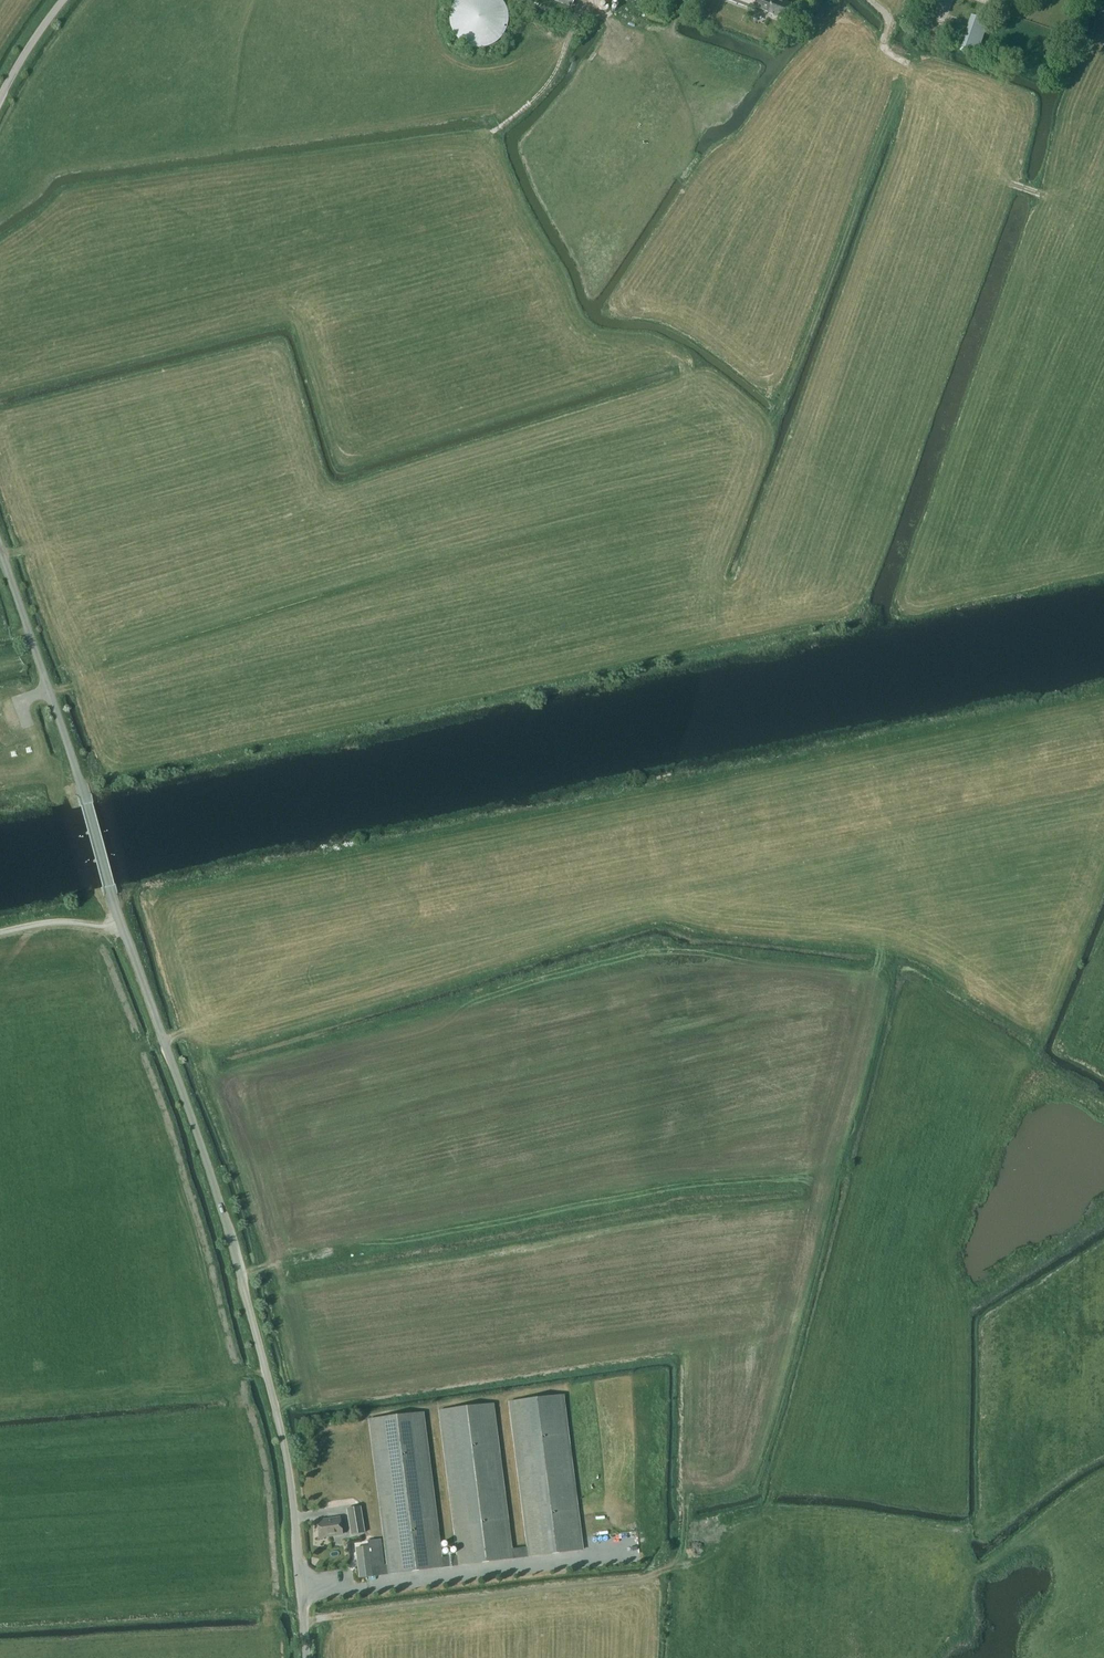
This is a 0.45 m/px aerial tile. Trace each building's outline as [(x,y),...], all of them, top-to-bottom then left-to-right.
[(450,18),(451,25),(453,31),(457,37),(462,42),(469,45),(475,47),(482,47),(489,45),(495,42),(501,37),(505,31),(507,25),(508,18),(507,11),(505,4),(502,0),(456,0),(453,4),(451,11),(450,18)] [(769,13),(769,14),(787,21),(793,6),(777,0),(774,0),(774,1),(772,0),(729,0),(755,10),(756,8),(769,13)] [(972,15),(961,48),(978,54),(989,22),(972,15)] [(356,1548),(358,1561),(360,1577),(582,1550),(563,1395),(509,1402),(527,1547),(511,1549),(493,1404),(439,1411),(457,1556),(441,1557),(423,1412),(369,1419),(387,1564),(379,1565),(371,1566),(371,1565),(368,1546),(356,1548)] [(364,1532),(360,1506),(346,1508),(350,1535),(364,1532)] [(316,1521),(319,1538),(342,1534),(339,1517),(316,1521)] [(368,1540),(368,1546),(371,1565),(371,1566),(379,1565),(384,1565),(381,1539),(368,1540)]
